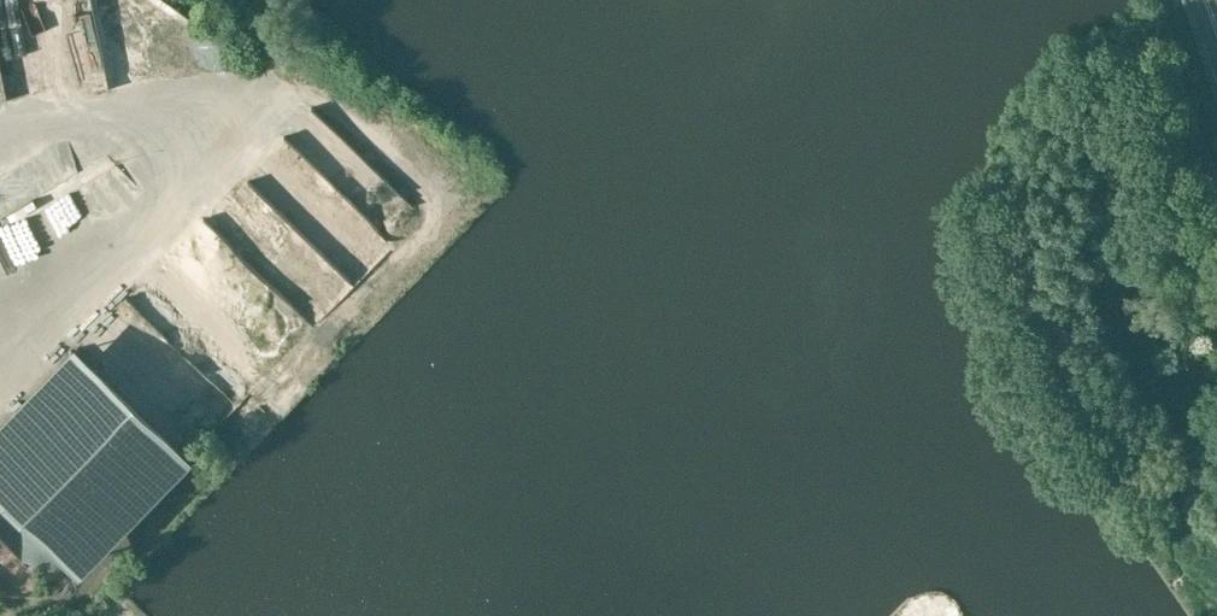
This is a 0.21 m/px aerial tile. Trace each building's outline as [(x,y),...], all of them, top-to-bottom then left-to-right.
[(114,78),(92,75),(90,91),(112,94),(114,78)] [(321,102),(302,122),(408,221),(427,201),(321,102)] [(97,577),(212,460),(93,344),(0,439),(0,513),(60,571),(75,555),(97,577)]
